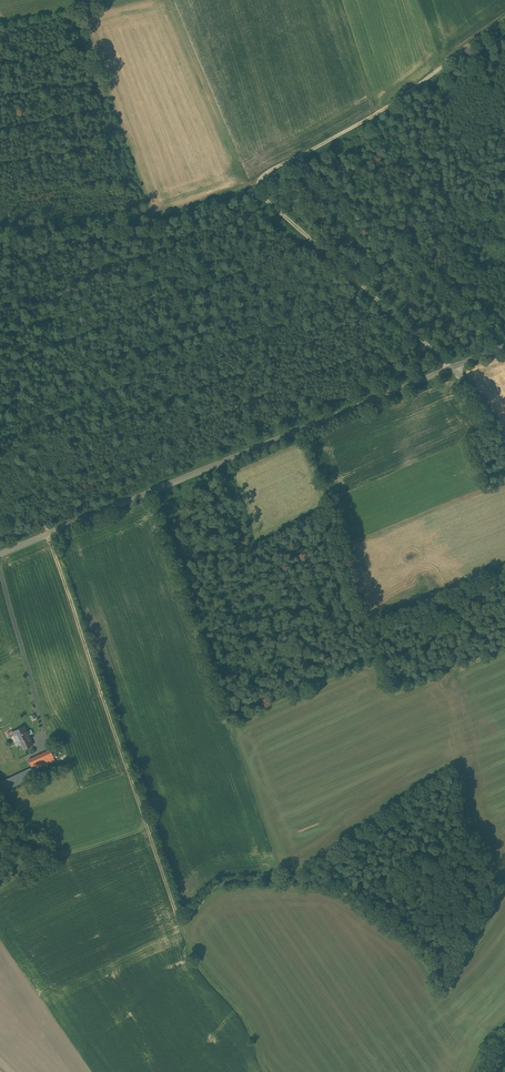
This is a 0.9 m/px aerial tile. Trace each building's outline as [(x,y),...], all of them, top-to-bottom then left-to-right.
[(32,745),(24,726),(12,731),(14,735),(17,741),(19,740),(23,749),(32,745)] [(50,749),(28,759),(32,767),(53,757),(50,749)] [(55,761),(53,757),(32,767),(33,771),(55,761)] [(0,784),(0,791),(30,777),(27,771),(0,784)]
